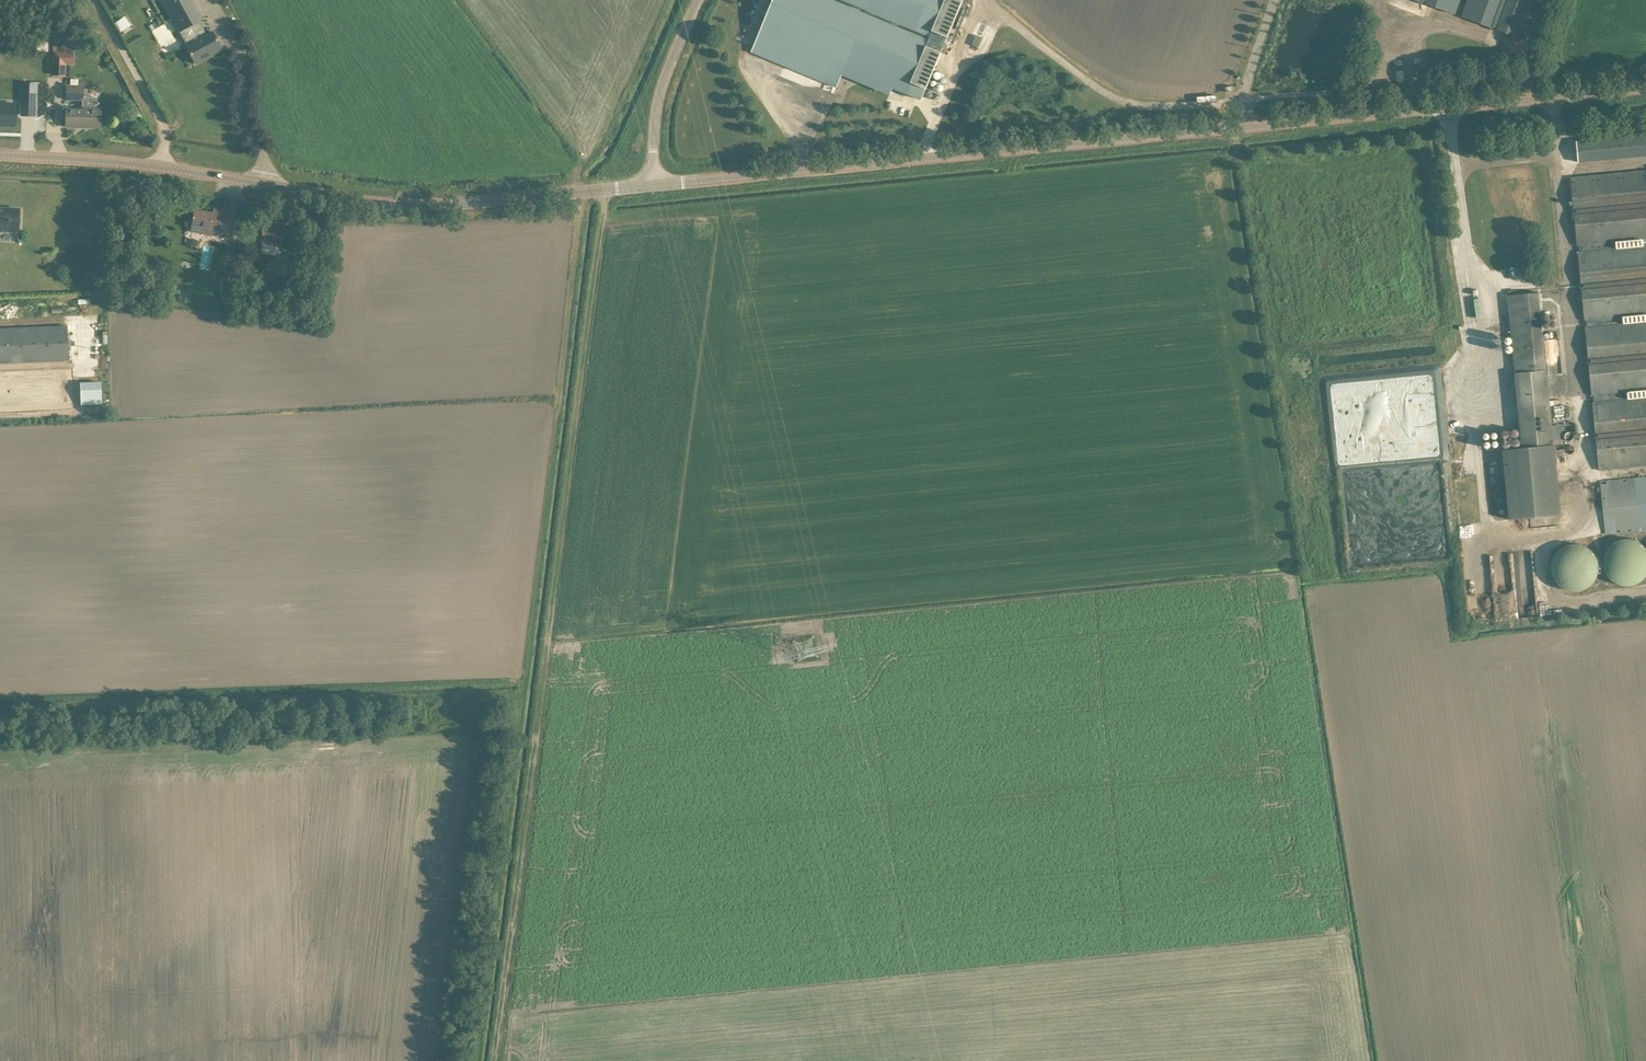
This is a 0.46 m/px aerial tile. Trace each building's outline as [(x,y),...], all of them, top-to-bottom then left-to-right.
[(117,9),(123,6),(119,0),(118,0),(114,3),(117,9)] [(190,44),(186,46),(195,64),(222,49),(213,32),(204,36),(196,22),(202,18),(191,0),(161,0),(179,31),(182,29),(190,44)] [(747,55),(834,84),(837,75),(885,92),(886,88),(915,98),(934,44),(919,38),(931,2),(936,4),(930,22),(941,26),(937,38),(952,43),(965,5),(961,4),(963,0),(765,0),(747,55)] [(1433,6),(1455,14),(1460,0),(1416,0),(1429,4),(1428,6),(1432,7),(1433,6)] [(1465,6),(1461,16),(1525,40),(1540,0),(1467,0),(1465,6)] [(128,27),(122,18),(114,23),(120,32),(128,27)] [(47,51),(47,40),(35,40),(35,50),(47,51)] [(73,64),(73,51),(66,51),(67,46),(54,45),(53,63),(65,63),(73,64)] [(71,79),(71,84),(66,84),(66,100),(83,100),(84,100),(84,96),(84,85),(78,85),(78,79),(71,79)] [(32,97),(19,96),(19,107),(32,108),(32,97)] [(66,126),(100,127),(101,108),(97,107),(97,97),(89,97),(89,96),(84,96),(84,100),(83,100),(83,110),(66,109),(66,126)] [(12,104),(0,103),(0,125),(12,125),(12,104)] [(135,123),(143,117),(137,107),(128,113),(135,123)] [(1576,141),(1579,162),(1645,156),(1645,134),(1576,141)] [(1579,246),(1580,251),(1578,251),(1585,319),(1586,319),(1587,327),(1645,321),(1645,170),(1571,177),(1572,188),(1577,246),(1579,246)] [(0,208),(0,230),(18,231),(19,209),(0,208)] [(194,209),(192,220),(191,225),(205,227),(204,233),(227,237),(231,211),(213,208),(213,212),(194,209)] [(283,244),(286,227),(265,224),(264,224),(261,242),(279,244),(283,244)] [(223,276),(221,300),(231,301),(232,277),(231,277),(224,276),(223,276)] [(1507,295),(1522,447),(1502,449),(1508,519),(1560,514),(1538,292),(1507,295)] [(1591,395),(1645,390),(1645,321),(1587,327),(1585,327),(1591,395)] [(69,360),(68,326),(0,329),(0,363),(69,360)] [(71,404),(70,371),(0,374),(0,408),(71,405),(71,404)] [(1591,395),(1599,471),(1645,466),(1645,390),(1591,395)] [(1602,532),(1637,530),(1634,477),(1599,479),(1602,532)] [(1608,585),(1640,582),(1637,540),(1605,543),(1608,585)] [(1588,589),(1586,546),(1550,548),(1552,590),(1588,589)] [(1511,584),(1510,548),(1492,548),(1494,584),(1511,584)]
